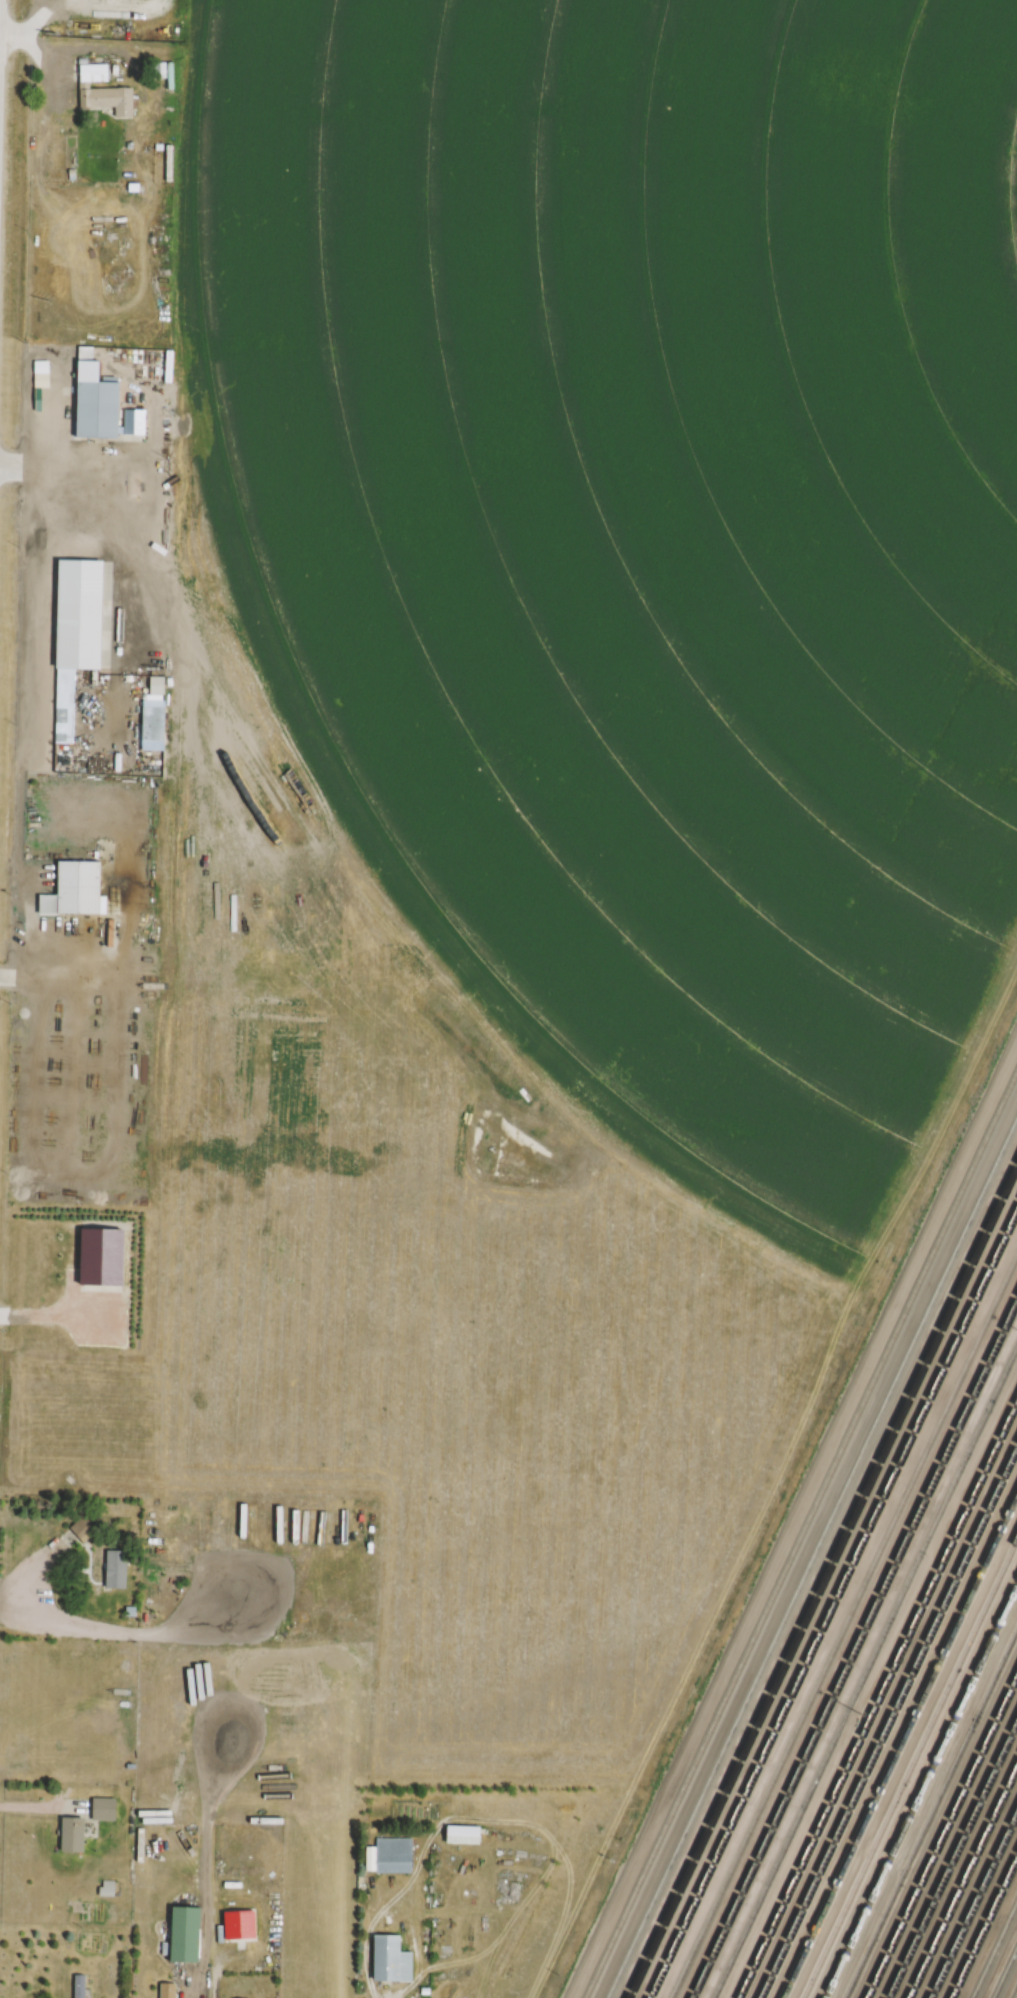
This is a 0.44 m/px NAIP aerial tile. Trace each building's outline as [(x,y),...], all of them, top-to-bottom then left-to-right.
[(79,88),(79,109),(115,109),(115,116),(133,116),(133,88),(79,88)] [(76,436),(120,436),(121,381),(92,381),(93,346),(78,346),(76,436)] [(49,388),(49,360),(33,360),(33,388),(49,388)] [(145,410),(124,410),(124,434),(145,434),(145,410)] [(56,723),(68,723),(68,714),(74,715),(75,669),(104,669),(106,560),(59,559),(56,723)] [(102,860),(59,860),(58,895),(38,894),(38,914),(101,914),(102,860)] [(96,1529),(81,1516),(70,1528),(85,1541),(96,1529)] [(112,1572),(104,1572),(104,1544),(88,1545),(89,1592),(112,1592),(112,1572)] [(117,1820),(117,1797),(93,1797),(93,1820),(117,1820)] [(85,1817),(63,1817),(63,1851),(85,1851),(85,1817)] [(482,1843),(482,1825),(446,1825),(446,1843),(482,1843)] [(412,1872),(412,1836),(375,1837),(376,1846),(368,1846),(368,1872),(412,1872)] [(1005,1887),(1011,1882),(1011,1890),(1016,1892),(1016,1859),(1005,1887)] [(202,1906),(170,1905),(169,1961),(201,1962),(202,1906)] [(413,1952),(402,1952),(402,1934),(375,1934),(375,1980),(413,1980),(413,1952)] [(85,1975),(72,1975),(72,1997),(85,1997),(85,1975)] [(160,1983),(160,1997),(176,1997),(176,1983),(160,1983)]
